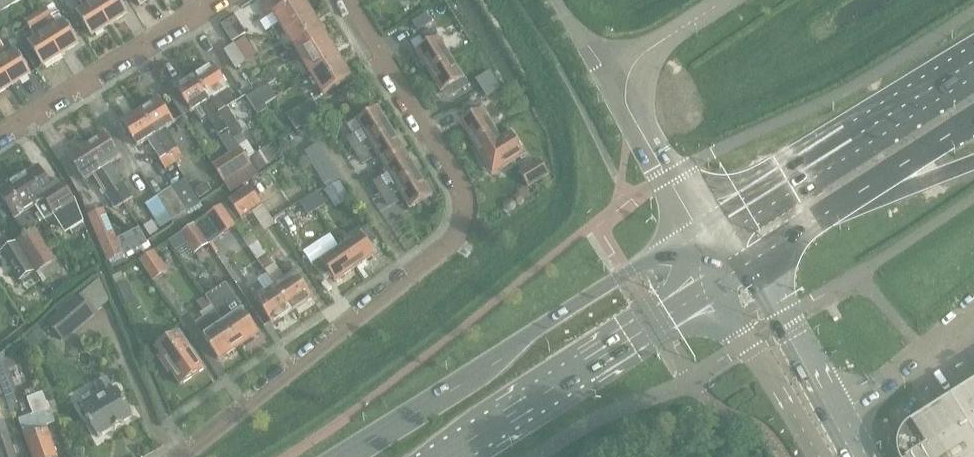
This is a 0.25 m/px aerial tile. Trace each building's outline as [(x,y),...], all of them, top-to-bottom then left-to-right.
[(25,0),(0,0),(0,15),(25,0)] [(80,2),(84,9),(77,13),(92,37),(110,26),(94,0),(79,0),(80,2)] [(110,26),(128,14),(119,0),(94,0),(110,26)] [(274,15),(273,14),(290,4),(288,0),(272,0),(262,6),(269,18),(274,15)] [(274,15),(280,25),(272,30),(278,40),(286,35),(315,17),(304,0),(296,0),(290,4),(273,14),(274,15)] [(47,9),(36,16),(61,56),(80,45),(65,21),(55,4),(47,9)] [(234,13),(220,22),(233,41),(246,33),(234,13)] [(426,15),(413,23),(418,32),(431,24),(426,15)] [(36,16),(26,23),(31,32),(36,39),(28,44),(43,67),(61,56),(36,16)] [(315,17),(286,35),(298,55),(327,37),(315,17)] [(416,52),(429,72),(450,59),(434,31),(422,39),(426,46),(416,52)] [(327,37),(298,55),(311,75),(339,58),(327,37)] [(246,38),(235,45),(243,57),(254,50),(246,38)] [(13,86),(31,75),(17,51),(9,56),(4,49),(0,41),(0,65),(13,86)] [(235,45),(225,51),(237,70),(247,63),(243,57),(235,45)] [(339,58),(311,75),(323,96),(352,78),(339,58)] [(450,59),(429,72),(441,92),(451,86),(456,93),(467,86),(450,59)] [(13,86),(0,65),(0,94),(13,86)] [(213,65),(195,77),(229,130),(234,139),(242,135),(226,110),(236,103),(228,90),(229,90),(213,65)] [(477,80),(482,89),(495,81),(490,73),(477,80)] [(229,130),(195,77),(176,88),(192,113),(204,106),(222,135),(229,130)] [(495,81),(482,89),(487,97),(500,89),(495,81)] [(258,116),(279,103),(268,86),(247,99),(258,116)] [(159,99),(141,111),(175,164),(184,159),(178,149),(176,150),(164,131),(175,124),(159,99)] [(306,126),(322,116),(312,101),(287,117),(297,132),(306,126)] [(460,123),(473,144),(495,131),(478,103),(466,110),(470,117),(460,123)] [(349,141),(356,153),(391,131),(378,109),(357,122),(368,140),(361,144),(356,137),(349,141)] [(175,164),(141,111),(122,123),(138,148),(150,140),(162,159),(160,160),(166,170),(175,164)] [(306,126),(297,132),(300,137),(306,139),(312,135),(306,126)] [(391,131),(356,153),(363,164),(370,160),(366,152),(373,148),(384,165),(404,153),(391,131)] [(495,131),(473,144),(485,164),(495,158),(502,169),(503,169),(503,168),(524,156),(525,156),(511,132),(510,133),(500,140),(495,131)] [(105,133),(86,145),(124,205),(131,200),(109,166),(121,158),(105,133)] [(242,135),(234,139),(239,147),(247,142),(242,134),(242,135)] [(124,205),(86,145),(68,157),(84,182),(95,175),(117,209),(124,205)] [(319,145),(306,153),(327,188),(340,180),(319,145)] [(255,155),(248,159),(251,165),(257,173),(277,160),(268,146),(255,155)] [(213,166),(224,182),(231,193),(258,175),(257,173),(251,165),(248,159),(240,148),(213,166)] [(375,184),(383,196),(418,174),(404,153),(384,165),(394,183),(387,187),(383,180),(375,184)] [(520,173),(529,188),(530,188),(529,187),(548,175),(549,176),(540,161),(539,161),(540,162),(521,173),(520,173)] [(27,171),(17,177),(35,207),(44,201),(53,216),(57,213),(69,232),(84,222),(76,203),(63,183),(53,189),(39,167),(28,174),(27,171)] [(418,174),(383,196),(390,207),(397,203),(392,196),(400,191),(411,210),(432,197),(418,174)] [(17,177),(7,183),(9,186),(0,191),(0,196),(15,220),(16,219),(25,234),(36,227),(27,212),(35,207),(17,177)] [(206,184),(196,191),(201,198),(211,191),(206,184)] [(242,219),(262,205),(250,188),(230,201),(242,219)] [(172,189),(159,197),(174,221),(187,212),(172,189)] [(317,193),(301,203),(309,216),(325,206),(317,193)] [(504,205),(504,206),(504,207),(505,208),(505,209),(506,209),(506,210),(507,210),(508,211),(509,211),(510,211),(511,211),(512,211),(513,210),(514,210),(514,209),(515,209),(515,208),(516,207),(516,206),(516,205),(516,204),(516,203),(515,203),(515,202),(515,201),(514,201),(513,200),(512,200),(512,199),(511,199),(510,199),(509,199),(508,199),(508,200),(507,200),(506,201),(505,201),(505,202),(505,203),(504,203),(504,204),(504,205)] [(195,224),(209,244),(235,227),(221,207),(195,224)] [(153,221),(144,227),(150,237),(159,231),(153,221)] [(195,225),(181,234),(195,254),(209,244),(195,225)] [(368,229),(342,247),(356,268),(375,255),(368,245),(375,240),(368,229)] [(55,262),(36,231),(17,243),(36,274),(55,262)] [(114,234),(99,240),(107,261),(123,255),(114,234)] [(16,244),(2,253),(20,281),(34,273),(16,244)] [(356,268),(342,247),(315,266),(322,276),(329,271),(336,282),(356,268)] [(140,262),(154,282),(167,273),(154,253),(140,262)] [(268,258),(259,263),(266,273),(275,267),(268,258)] [(285,282),(276,288),(292,311),(312,298),(289,264),(278,271),(285,282)] [(126,283),(118,287),(126,306),(134,302),(126,283)] [(292,311),(276,288),(267,294),(260,284),(249,291),(272,325),(292,311)] [(79,298),(48,323),(63,342),(94,316),(79,298)] [(212,308),(206,298),(197,304),(204,314),(212,308)] [(236,300),(216,313),(239,347),(259,334),(236,300)] [(216,313),(215,311),(195,325),(219,361),(239,347),(216,313)] [(39,331),(28,340),(34,348),(45,338),(39,331)] [(179,333),(157,348),(162,356),(159,358),(169,373),(171,372),(181,386),(205,371),(179,333)] [(0,380),(0,385),(7,405),(16,401),(7,378),(0,380)] [(103,398),(82,411),(98,439),(134,417),(118,390),(114,392),(107,379),(96,385),(103,398)] [(903,456),(973,456),(973,385),(912,424),(913,426),(905,436),(902,449),(903,456)] [(43,394),(28,399),(34,416),(20,421),(23,430),(33,456),(57,456),(46,426),(55,423),(48,403),(47,404),(43,394)] [(12,445),(11,446),(3,423),(0,424),(0,456),(16,456),(12,445)]
